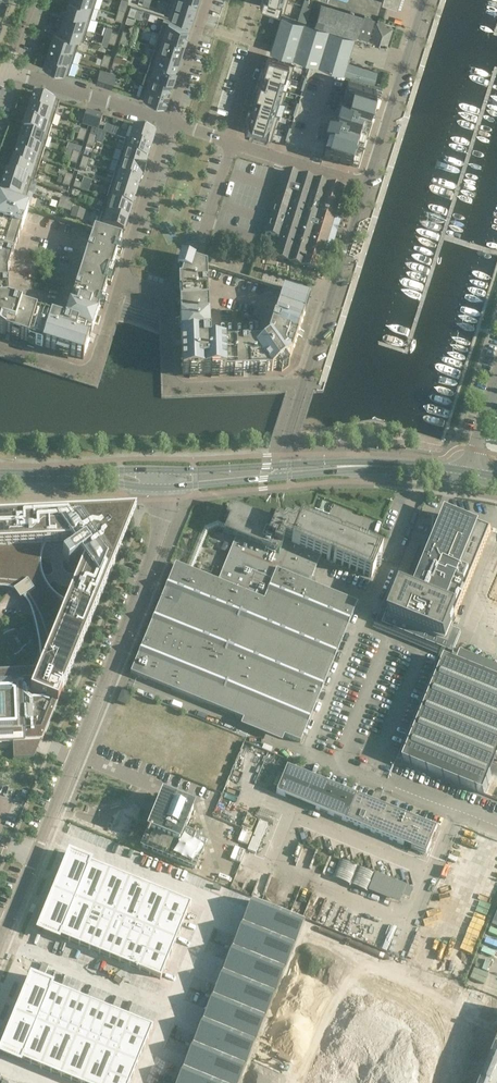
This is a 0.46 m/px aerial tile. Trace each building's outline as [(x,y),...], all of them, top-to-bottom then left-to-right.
[(94,6),(75,0),(69,0),(66,9),(90,17),(94,6)] [(168,1),(194,9),(197,0),(168,0),(168,1)] [(260,5),(280,12),(284,13),(288,0),(262,0),(260,5)] [(168,1),(164,13),(190,21),(194,9),(168,1)] [(130,6),(128,14),(134,16),(137,8),(130,6)] [(87,28),(90,17),(66,9),(62,21),(87,28)] [(343,13),(337,30),(355,36),(361,19),(343,13)] [(270,51),(374,83),(377,72),(347,63),(355,37),(281,15),(270,51)] [(364,16),(358,37),(385,45),(391,27),(383,25),(384,21),(378,20),(377,24),(373,23),(375,19),(364,16)] [(188,27),(163,19),(159,32),(184,40),(188,27)] [(62,21),(59,31),(59,32),(79,38),(79,39),(83,40),(87,28),(62,21)] [(79,38),(59,32),(59,31),(55,30),(51,42),(76,50),(79,39),(79,38)] [(179,54),(184,40),(159,32),(155,46),(179,54)] [(141,40),(149,42),(151,36),(143,34),(141,40)] [(72,61),(76,50),(51,42),(47,53),(72,61)] [(175,67),(179,54),(155,46),(150,60),(175,67)] [(47,53),(43,66),(68,74),(72,61),(47,53)] [(268,56),(264,69),(290,77),(294,64),(268,56)] [(172,79),(175,67),(150,60),(147,71),(172,79)] [(101,84),(106,71),(99,69),(95,82),(101,84)] [(264,69),(260,82),(281,88),(285,76),(289,78),(290,77),(264,69)] [(168,91),(172,79),(147,71),(143,83),(168,91)] [(111,87),(116,74),(109,73),(105,85),(111,87)] [(326,130),(323,141),(329,143),(324,157),(353,166),(376,90),(348,81),(344,95),(338,93),(334,104),(337,105),(329,131),(326,130)] [(260,82),(256,94),(282,102),(286,90),(281,88),(260,82)] [(143,83),(139,96),(164,104),(168,91),(143,83)] [(55,115),(59,102),(35,94),(30,107),(55,115)] [(256,94),(252,107),(278,115),(278,114),(276,113),(279,102),(282,103),(282,102),(256,94)] [(52,126),(55,115),(30,107),(27,118),(52,126)] [(252,107),(248,119),(274,127),(278,115),(252,107)] [(86,110),(82,123),(89,125),(93,112),(86,110)] [(92,126),(99,128),(103,115),(96,113),(92,126)] [(48,137),(52,126),(27,118),(23,129),(48,137)] [(248,119),(244,132),(270,140),(274,127),(248,119)] [(129,127),(126,138),(131,139),(150,146),(155,132),(135,126),(134,128),(129,127)] [(44,148),(48,137),(23,129),(20,140),(44,148)] [(126,138),(122,151),(146,159),(150,146),(131,139),(126,138)] [(41,160),(44,148),(20,140),(16,152),(41,160)] [(122,151),(118,162),(145,170),(146,166),(144,165),(146,159),(122,151)] [(16,152),(13,163),(37,171),(41,160),(16,152)] [(118,162),(115,173),(139,181),(141,174),(143,175),(145,170),(118,162)] [(34,182),(37,171),(13,163),(9,174),(7,173),(32,181),(34,182)] [(318,271),(344,188),(285,170),(265,233),(280,238),(274,257),(318,271)] [(4,185),(28,192),(32,181),(7,173),(4,185)] [(115,173),(111,186),(135,193),(139,181),(115,173)] [(28,192),(4,185),(0,196),(25,204),(28,192)] [(111,186),(107,198),(131,206),(135,193),(111,186)] [(107,198),(102,212),(127,220),(131,206),(107,198)] [(28,208),(0,199),(0,333),(12,337),(11,340),(18,342),(19,339),(28,342),(27,345),(34,347),(35,344),(57,351),(56,354),(68,358),(69,354),(83,359),(94,324),(98,325),(101,317),(97,316),(99,307),(103,308),(105,301),(102,300),(107,284),(111,285),(115,271),(111,270),(116,253),(120,254),(122,248),(119,246),(121,237),(94,229),(64,323),(8,305),(7,275),(28,208)] [(74,207),(71,215),(77,217),(80,209),(74,207)] [(102,212),(98,225),(123,232),(127,220),(102,212)] [(265,346),(210,349),(207,264),(195,260),(195,259),(181,254),(177,268),(178,268),(175,276),(179,277),(180,303),(176,304),(176,310),(180,310),(180,324),(176,324),(177,331),(181,331),(182,374),(189,374),(189,378),(197,377),(197,373),(204,373),(211,373),(211,377),(219,377),(219,373),(234,372),(234,376),(241,376),(241,372),(248,372),(258,371),(258,375),(265,375),(265,371),(271,371),(278,366),(282,371),(289,365),(285,360),(291,356),(310,297),(284,289),(265,346)] [(230,506),(226,517),(229,519),(227,525),(217,522),(204,527),(187,569),(175,564),(131,673),(137,676),(244,720),(246,714),(286,730),(283,736),(300,743),(357,603),(309,583),(320,556),(329,560),(330,559),(333,560),(333,561),(372,577),(382,551),(343,535),(343,536),(339,535),(340,534),(301,518),(300,522),(293,519),(291,523),(284,520),(283,523),(275,520),(274,524),(230,506)] [(0,517),(0,633),(55,630),(45,656),(33,685),(22,686),(22,685),(0,686),(0,742),(41,740),(42,740),(65,684),(72,667),(78,652),(120,550),(123,543),(134,516),(136,511),(130,511),(100,512),(94,513),(0,517)] [(432,556),(415,596),(422,599),(421,602),(399,593),(390,616),(446,639),(491,529),(475,523),(474,523),(476,524),(475,527),(448,524),(449,515),(448,515),(444,526),(435,523),(432,556)] [(496,763),(496,680),(445,659),(404,761),(484,794),(496,763)] [(119,702),(126,705),(130,694),(127,693),(128,692),(124,690),(119,702)] [(102,754),(114,756),(117,745),(105,742),(102,754)] [(436,828),(287,767),(276,793),(425,854),(436,828)] [(117,802),(125,784),(94,771),(86,790),(117,802)] [(134,805),(139,793),(133,790),(128,803),(134,805)] [(195,869),(206,841),(184,831),(193,809),(162,797),(142,847),(195,869)] [(271,829),(276,820),(265,815),(260,824),(271,829)] [(230,857),(242,863),(247,852),(235,846),(230,857)] [(418,969),(455,982),(496,859),(461,846),(418,969)] [(69,853),(53,892),(74,901),(89,864),(90,864),(90,862),(71,854),(69,853)] [(312,872),(313,869),(318,870),(320,860),(311,858),(312,854),(304,853),(301,864),(307,865),(306,871),(312,872)] [(401,913),(409,893),(330,863),(322,882),(344,890),(343,892),(401,913)] [(89,864),(74,901),(94,909),(109,872),(91,865),(90,864),(89,864)] [(109,872),(94,909),(104,913),(114,917),(129,880),(109,872)] [(129,880),(114,917),(124,921),(134,925),(150,888),(129,880)] [(150,888),(134,925),(145,930),(155,934),(162,914),(170,897),(150,888)] [(53,892),(37,931),(59,940),(60,938),(59,938),(74,901),(53,892)] [(170,897),(162,914),(183,923),(191,905),(170,897)] [(74,901),(59,938),(60,938),(79,946),(94,909),(74,901)] [(256,903),(246,927),(295,947),(305,923),(256,903)] [(94,909),(79,946),(89,950),(104,913),(94,909)] [(104,913),(89,950),(99,954),(114,917),(104,913)] [(162,914),(155,934),(176,942),(183,923),(162,914)] [(114,917),(99,954),(109,958),(124,921),(114,917)] [(124,921),(109,958),(119,962),(134,925),(124,921)] [(134,925),(119,962),(129,966),(145,930),(134,925)] [(246,927),(236,951),(285,971),(295,947),(246,927)] [(145,930),(129,966),(140,971),(147,953),(155,934),(145,930)] [(155,934),(147,953),(168,962),(176,942),(155,934)] [(236,951),(226,975),(275,995),(285,971),(236,951)] [(147,953),(140,971),(161,979),(161,978),(168,962),(147,953)] [(226,975),(216,999),(265,1019),(275,995),(226,975)] [(31,977),(15,1015),(36,1024),(51,987),(52,986),(52,985),(31,976),(31,977)] [(51,987),(36,1024),(46,1028),(61,991),(51,987)] [(473,1028),(371,990),(337,1082),(453,1082),(473,1028)] [(61,991),(46,1028),(56,1032),(71,995),(61,991)] [(71,995),(56,1032),(66,1036),(81,999),(71,995)] [(81,999),(66,1036),(76,1040),(91,1003),(81,999)] [(216,999),(206,1024),(255,1044),(265,1019),(216,999)] [(91,1003),(76,1040),(86,1044),(101,1007),(91,1003)] [(101,1007),(86,1044),(96,1048),(111,1011),(101,1007)] [(111,1011),(96,1048),(106,1053),(121,1016),(111,1011)] [(0,1052),(0,1054),(20,1063),(21,1061),(36,1024),(15,1015),(0,1052)] [(121,1016),(106,1053),(116,1057),(124,1037),(131,1020),(121,1016)] [(131,1020),(124,1037),(145,1046),(152,1028),(131,1020)] [(36,1024),(21,1061),(41,1069),(56,1032),(46,1028),(36,1024)] [(206,1024),(196,1048),(245,1068),(255,1044),(206,1024)] [(56,1032),(41,1069),(61,1077),(76,1040),(66,1036),(56,1032)] [(124,1037),(116,1057),(137,1065),(145,1046),(124,1037)] [(61,1077),(75,1082),(82,1082),(96,1048),(86,1044),(76,1040),(61,1077)] [(82,1082),(105,1082),(108,1076),(116,1057),(106,1053),(96,1048),(82,1082)] [(187,1072),(214,1082),(239,1082),(245,1068),(196,1048),(187,1072)] [(108,1076),(125,1082),(130,1082),(137,1065),(116,1057),(108,1076)] [(182,1082),(214,1082),(187,1072),(182,1082)]
